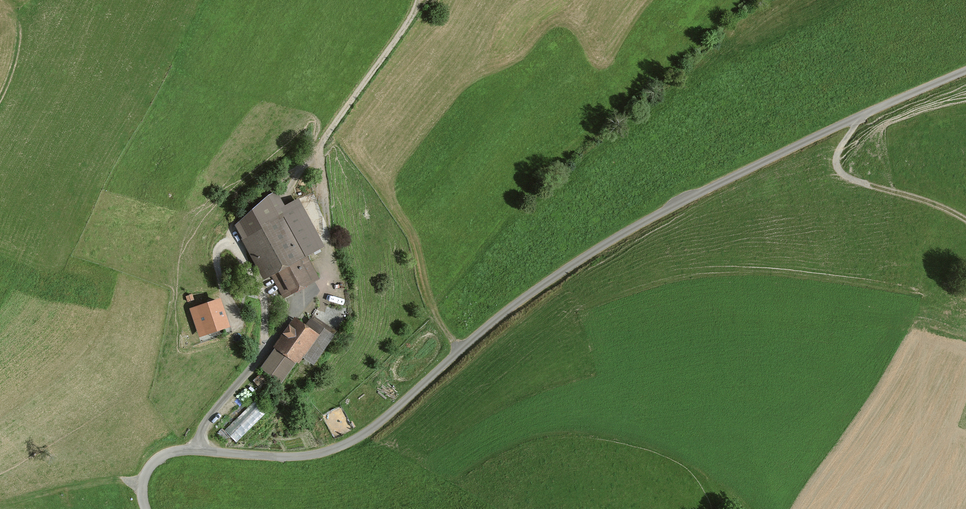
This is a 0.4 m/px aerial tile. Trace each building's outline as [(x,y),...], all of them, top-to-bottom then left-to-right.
[(253,228),(244,232),(265,276),(273,272),(286,297),(322,280),(310,254),(322,248),(301,204),(274,217),(269,206),(247,216),(253,228)] [(220,301),(195,310),(204,337),(229,328),(220,301)] [(298,331),(287,324),(252,371),(272,385),(294,355),(303,362),(325,332),(307,318),(298,331)]
